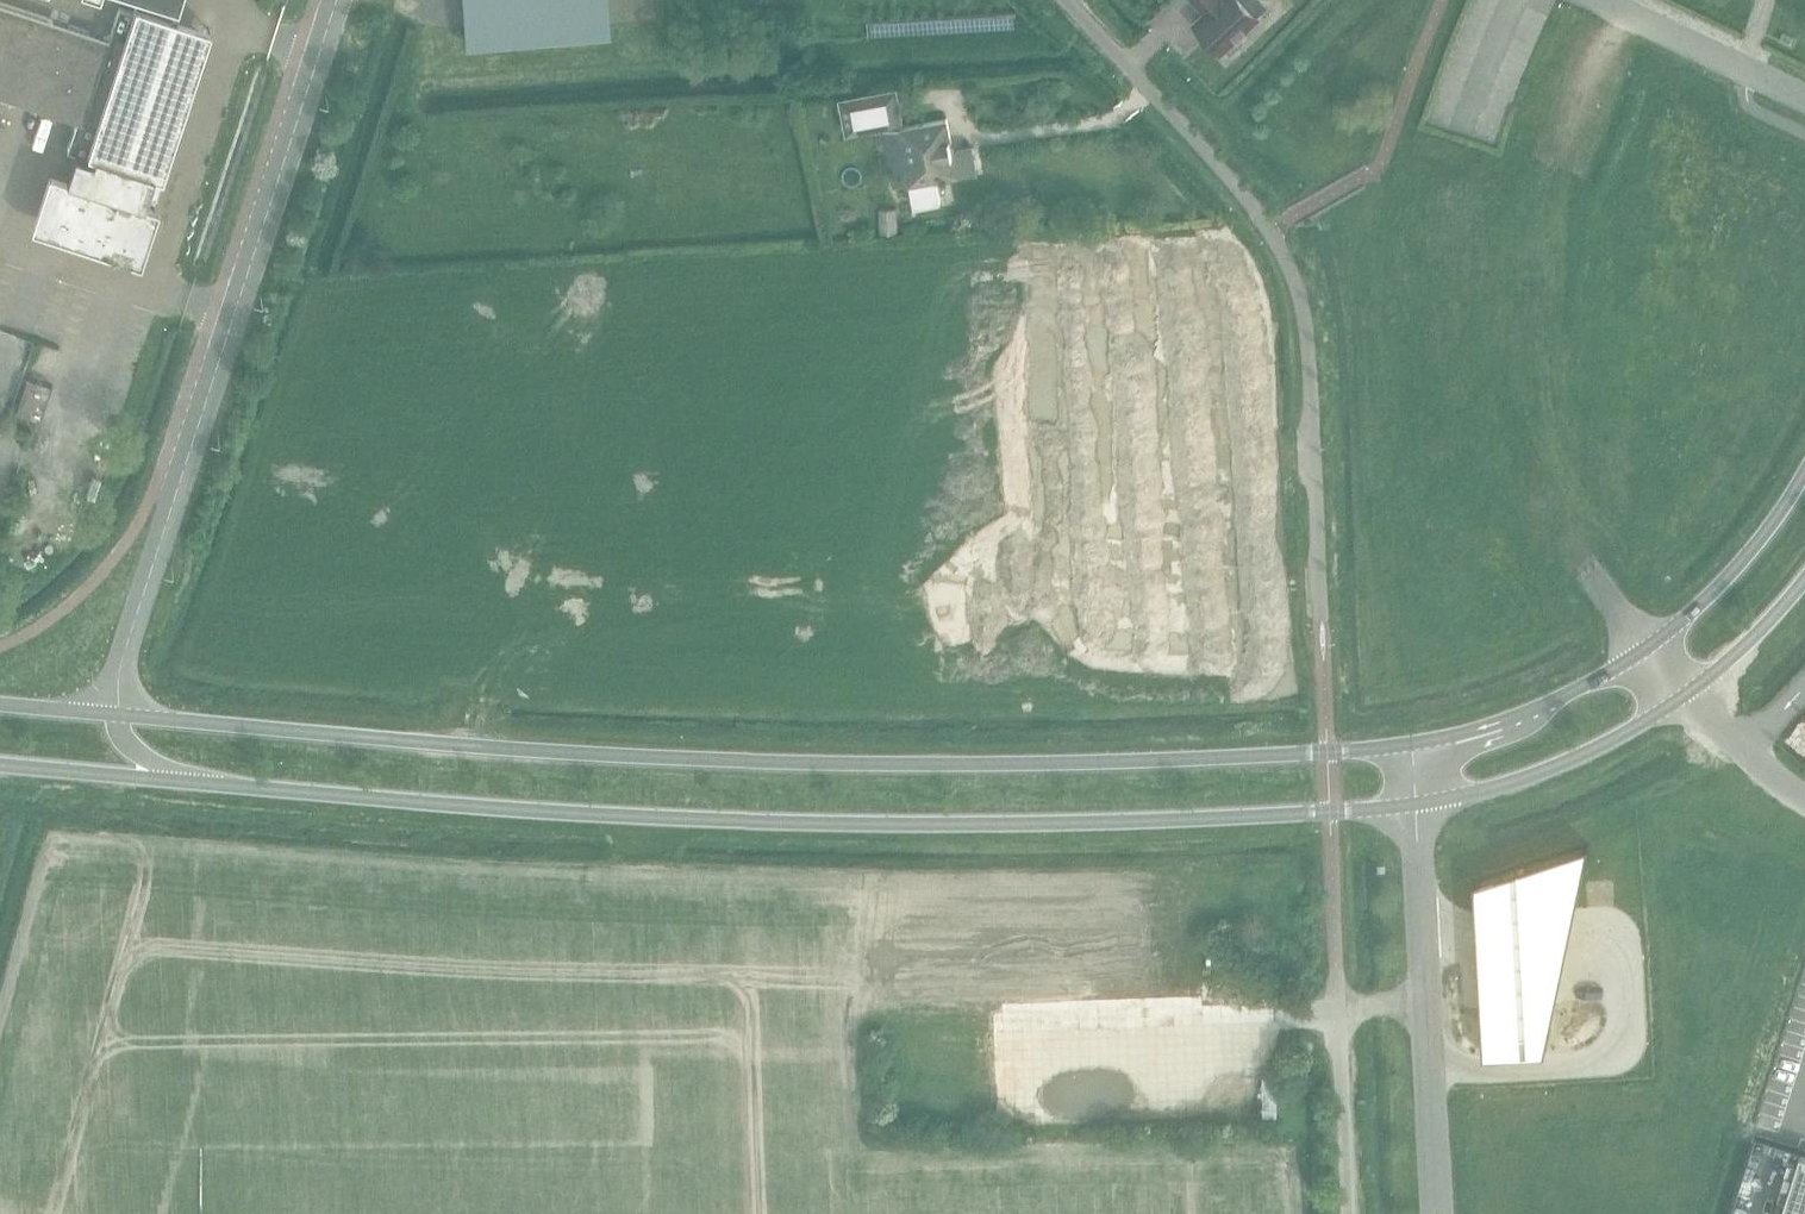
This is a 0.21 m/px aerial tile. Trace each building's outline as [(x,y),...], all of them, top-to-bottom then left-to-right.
[(101,132),(93,157),(75,152),(67,175),(50,169),(31,225),(66,236),(65,240),(130,261),(131,258),(142,261),(161,206),(149,202),(151,197),(147,195),(201,33),(119,6),(111,32),(14,0),(0,0),(0,98),(101,132)] [(609,32),(606,0),(463,0),(467,43),(609,32)] [(1194,20),(1222,50),(1226,46),(1230,51),(1244,39),(1239,34),(1258,16),(1243,0),(1194,0),(1204,11),(1194,20)] [(207,23),(203,39),(218,43),(222,27),(207,23)] [(868,95),(873,123),(901,118),(896,90),(868,95)] [(972,148),(952,151),(946,119),(885,130),(895,184),(912,181),(916,205),(942,201),(937,177),(976,169),(972,148)] [(880,208),(881,231),(899,230),(898,207),(880,208)] [(1167,298),(1121,298),(1122,357),(1168,357),(1167,298)] [(16,411),(41,419),(53,383),(28,375),(16,411)] [(1059,445),(1071,437),(1060,419),(1061,419),(1061,407),(1080,407),(1080,392),(1035,391),(1034,531),(1051,531),(1051,541),(1120,541),(1125,550),(1165,551),(1173,546),(1173,527),(1185,520),(1186,436),(1177,422),(1183,418),(1183,392),(1115,392),(1115,407),(1104,406),(1104,419),(1119,419),(1118,470),(1068,470),(1059,456),(1059,445)] [(1586,841),(1472,878),(1483,1050),(1544,1045),(1586,841)] [(1801,1147),(1780,1213),(1804,1213),(1804,1149),(1801,1147)]
